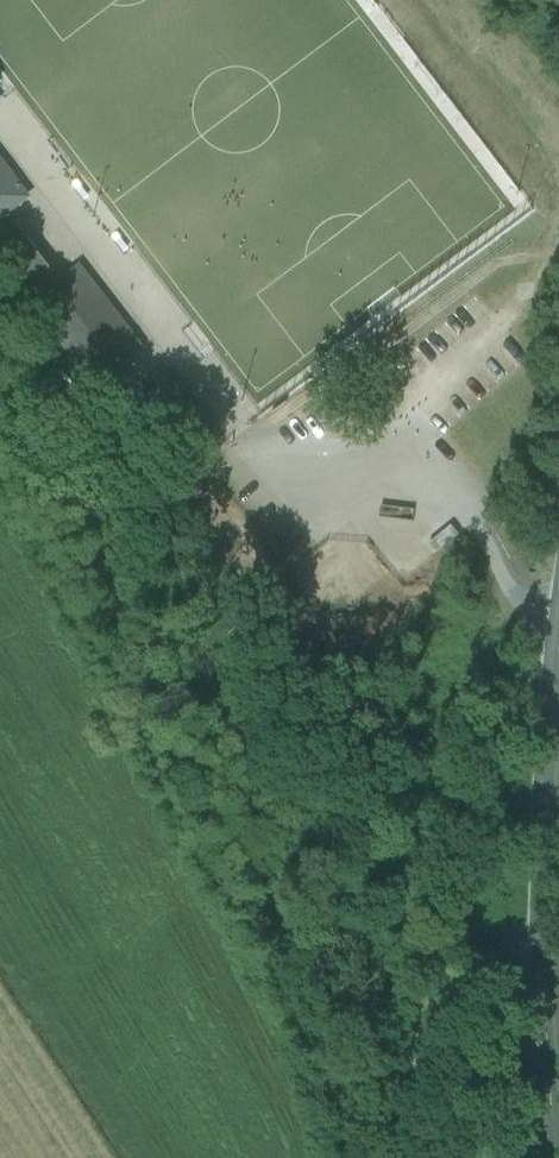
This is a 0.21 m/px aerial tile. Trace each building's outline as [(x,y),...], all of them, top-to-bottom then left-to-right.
[(19,208),(32,199),(0,157),(0,182),(19,208)] [(19,208),(0,182),(0,222),(19,208)] [(10,237),(0,224),(0,244),(10,237)] [(10,237),(0,244),(0,258),(26,292),(25,294),(35,307),(48,297),(40,285),(52,275),(18,230),(10,237)] [(84,269),(70,280),(130,358),(144,348),(84,269)] [(130,358),(70,280),(48,297),(35,307),(95,385),(130,358)]
